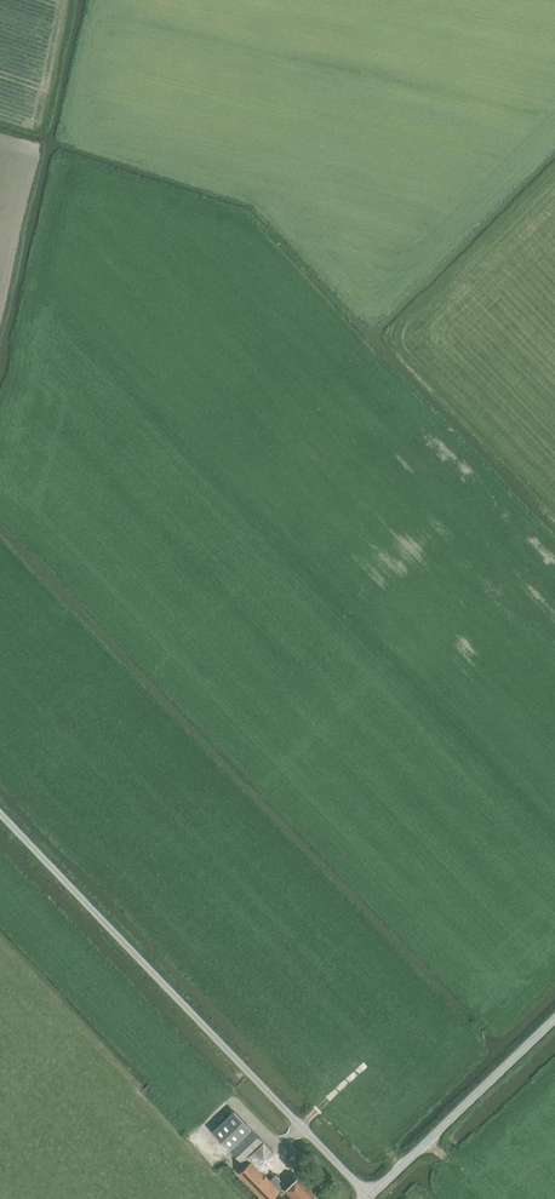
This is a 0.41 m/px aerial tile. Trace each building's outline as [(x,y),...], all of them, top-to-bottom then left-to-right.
[(170,1109),(181,1121),(189,1114),(178,1102),(170,1109)] [(264,1140),(234,1110),(212,1130),(241,1161),(264,1140)] [(247,1157),(261,1170),(273,1166),(277,1154),(264,1140),(247,1157)] [(263,1198),(275,1198),(273,1197),(280,1190),(250,1160),(238,1172),(263,1198)] [(293,1198),(308,1198),(315,1193),(297,1174),(282,1188),(293,1198)]
